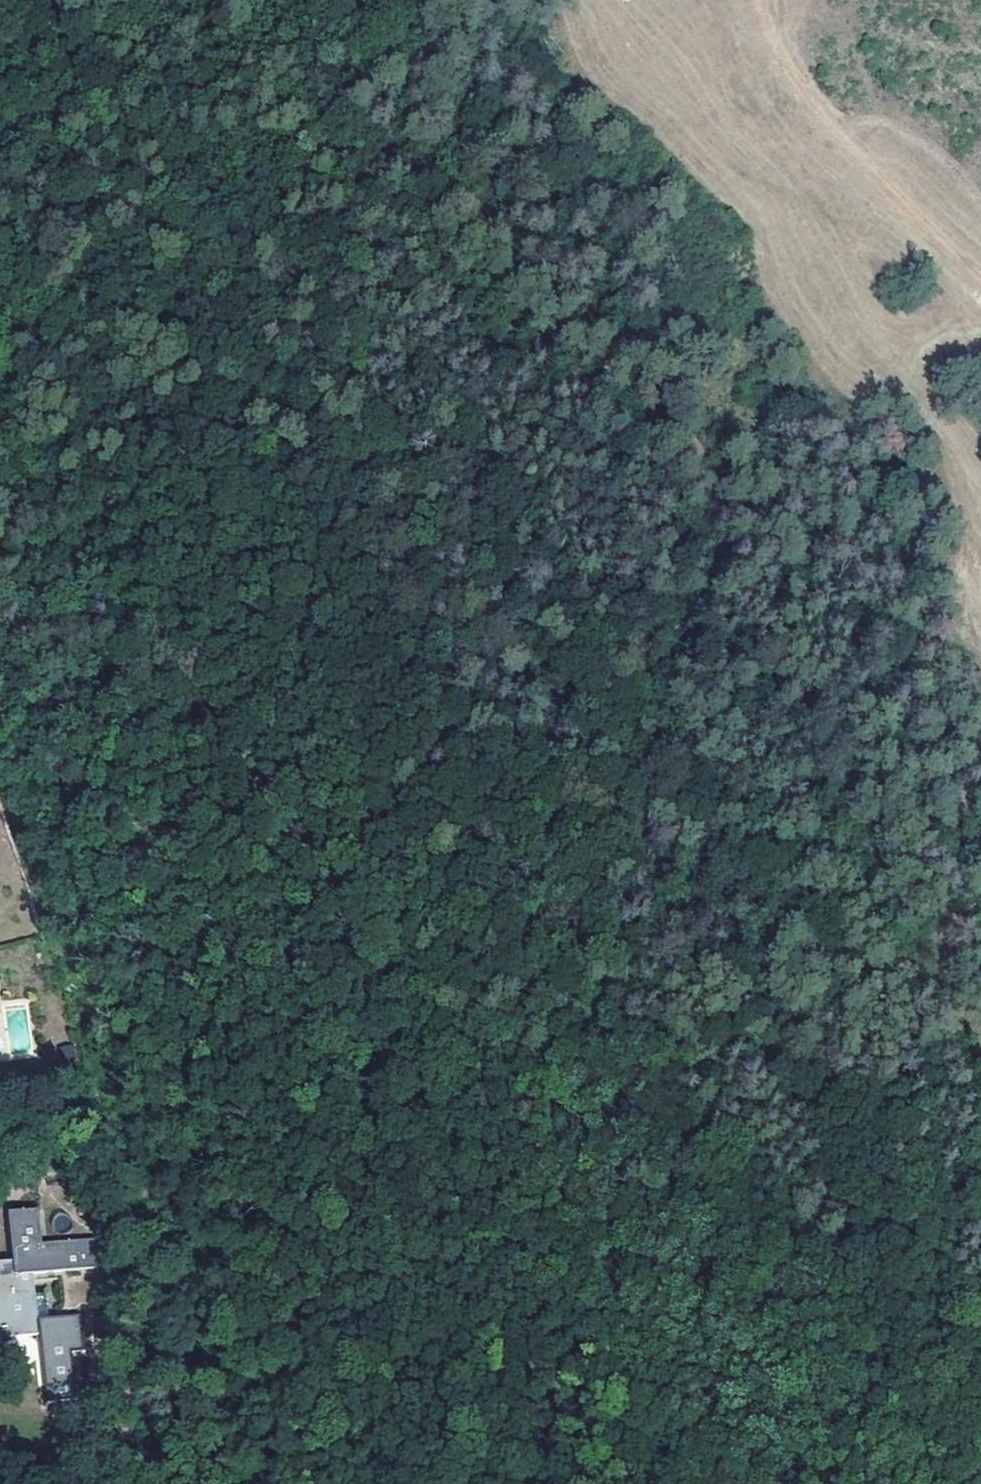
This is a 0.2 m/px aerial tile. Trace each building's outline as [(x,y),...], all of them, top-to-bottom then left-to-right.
[(9,1006),(2,972),(0,972),(0,1009),(9,1006)] [(38,1336),(33,1275),(96,1267),(92,1237),(43,1244),(38,1212),(3,1217),(7,1259),(0,1260),(0,1341),(38,1336)] [(77,1315),(40,1317),(45,1397),(81,1395),(77,1315)]
